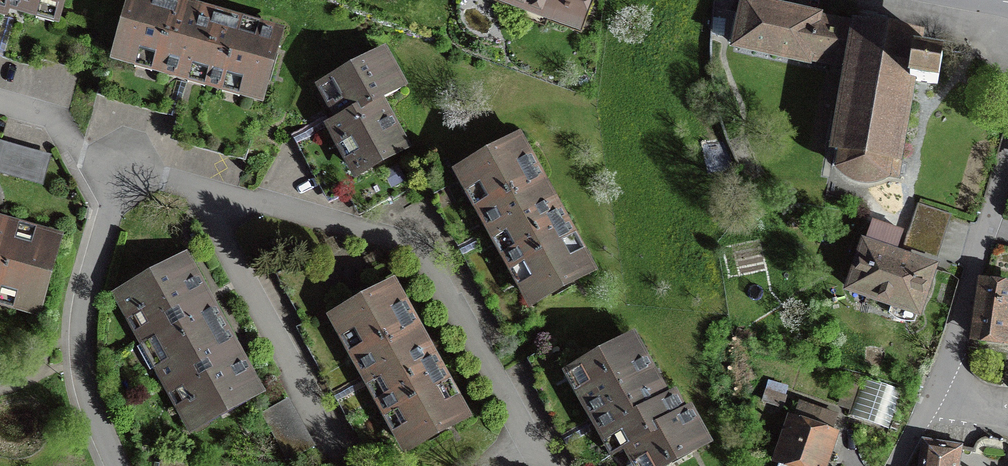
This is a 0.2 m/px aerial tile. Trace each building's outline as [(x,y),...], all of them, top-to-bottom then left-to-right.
[(40,6),(57,11),(60,0),(0,0),(0,3),(7,5),(8,3),(39,12),(40,6)] [(190,76),(191,70),(207,75),(205,81),(224,86),(226,80),(242,85),(240,91),(260,96),(278,34),(258,28),(256,34),(240,30),(242,24),(210,14),(208,22),(203,20),(204,17),(186,12),(184,21),(178,19),(182,6),(160,0),(133,0),(117,55),(137,61),(138,55),(162,62),(160,68),(190,76)] [(551,5),(548,15),(578,26),(588,0),(537,0),(551,5)] [(747,0),(745,0),(735,46),(808,61),(808,58),(848,66),(833,149),(837,150),(835,163),(837,167),(840,172),(844,175),(850,179),(854,181),(860,183),(868,183),(874,183),(881,181),(886,178),(890,175),(899,177),(902,161),(897,160),(912,80),(939,84),(944,57),(916,53),(920,33),(888,27),(856,22),(856,25),(817,17),(817,14),(747,0)] [(14,18),(3,15),(0,26),(0,56),(3,57),(14,18)] [(337,99),(332,102),(341,119),(331,124),(342,145),(347,141),(355,155),(349,158),(357,172),(403,147),(378,101),(401,88),(383,54),(329,84),(337,99)] [(296,142),(327,128),(322,117),(291,132),(296,142)] [(471,189),(476,187),(488,208),(482,211),(497,238),(503,235),(510,249),(505,252),(515,269),(520,266),(528,280),(523,283),(533,301),(589,270),(579,252),(574,255),(566,241),(571,238),(555,209),(549,212),(547,208),(549,207),(540,190),(532,194),(529,189),(541,182),(517,140),(461,171),(471,189)] [(0,144),(0,170),(42,182),(49,157),(0,144)] [(411,187),(394,156),(374,167),(391,198),(411,187)] [(936,256),(949,216),(919,206),(906,246),(936,256)] [(850,288),(893,303),(890,313),(914,321),(931,268),(894,255),(902,232),(872,222),(850,288)] [(16,239),(31,244),(33,238),(36,229),(19,224),(17,233),(16,239)] [(0,293),(16,297),(15,303),(34,309),(53,243),(33,238),(31,244),(16,239),(17,233),(0,228),(0,293)] [(462,255),(493,241),(488,230),(457,245),(462,255)] [(209,304),(204,294),(185,261),(121,297),(132,318),(141,312),(148,324),(143,328),(149,338),(209,304)] [(977,332),(1003,336),(1007,303),(1007,287),(984,284),(977,332)] [(415,328),(392,286),(335,317),(345,336),(350,333),(362,354),(357,357),(372,384),(377,381),(385,395),(380,398),(389,415),(394,412),(402,426),(397,429),(407,447),(464,416),(454,398),(448,401),(441,387),(446,384),(430,354),(423,358),(421,354),(424,353),(414,336),(406,340),(403,335),(415,328)] [(149,369),(158,364),(168,381),(171,379),(232,345),(209,304),(149,338),(136,345),(149,369)] [(628,464),(629,465),(665,465),(672,462),(670,459),(703,440),(686,409),(681,412),(671,394),(655,402),(642,378),(650,373),(631,339),(576,370),(585,385),(579,388),(606,437),(612,434),(620,450),(628,445),(635,457),(628,461),(628,464)] [(256,388),(238,355),(232,345),(171,379),(177,389),(183,386),(189,398),(180,403),(192,424),(256,388)] [(573,366),(562,345),(535,359),(546,380),(540,383),(561,424),(583,412),(562,372),(573,366)] [(902,388),(860,376),(847,416),(890,429),(902,388)] [(337,403),(367,388),(362,378),(332,392),(337,403)] [(784,402),(790,384),(772,378),(766,395),(784,402)] [(345,405),(369,449),(389,439),(365,395),(345,405)] [(261,413),(287,461),(315,446),(289,398),(261,413)] [(780,461),(796,465),(820,465),(837,417),(800,404),(780,461)] [(565,446),(596,431),(591,421),(560,435),(565,446)] [(584,465),(610,465),(594,437),(574,447),(584,465)] [(923,437),(918,465),(959,465),(962,448),(963,444),(923,437)]
